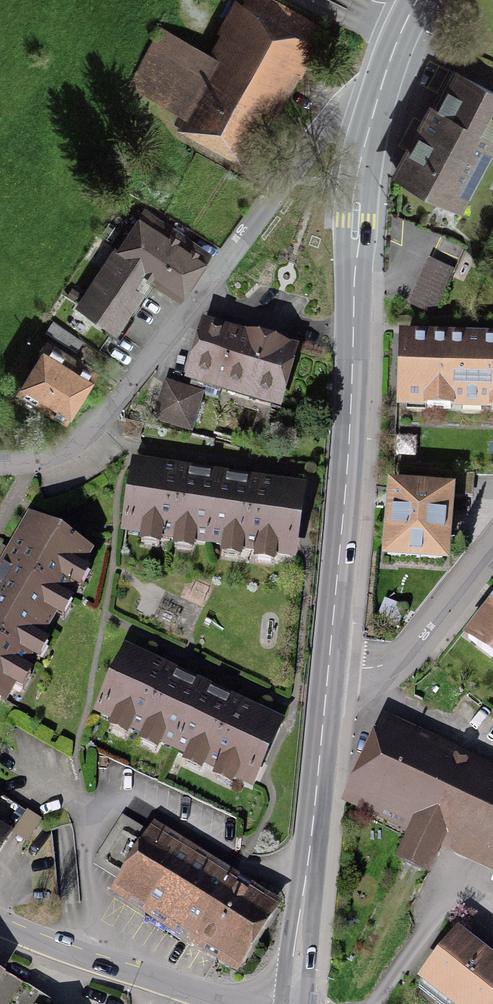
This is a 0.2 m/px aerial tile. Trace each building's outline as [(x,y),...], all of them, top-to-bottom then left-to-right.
[(133,87),(243,147),(304,37),(249,8),(217,65),(162,34),(133,87)] [(459,70),(445,96),(440,93),(435,103),(399,172),(454,201),(492,128),(492,88),(459,70)] [(141,217),(122,247),(149,264),(183,285),(202,255),(141,217)] [(115,317),(149,264),(122,247),(88,300),(115,317)] [(242,338),(208,328),(193,376),(222,385),(224,379),(275,394),(286,357),(241,343),(242,338)] [(402,405),(492,408),(492,342),(404,340),(403,372),(402,405)] [(88,371),(48,349),(25,388),(65,411),(88,371)] [(201,394),(167,384),(156,418),(191,428),(201,394)] [(149,533),(291,554),(301,490),(260,484),(178,472),(159,469),(149,533)] [(388,555),(444,559),(448,495),(392,491),(388,555)] [(5,700),(87,557),(30,525),(0,577),(0,697),(5,700)] [(492,654),(492,605),(469,634),(492,654)] [(129,654),(101,713),(250,783),(278,724),(240,707),(166,672),(129,654)] [(388,735),(361,795),(417,820),(399,859),(426,871),(443,832),(492,855),(492,783),(388,735)] [(248,895),(128,819),(99,865),(121,879),(118,884),(214,945),(211,950),(227,960),(230,955),(234,958),(251,931),(269,903),(250,892),(248,895)] [(458,935),(424,978),(458,1003),(492,1003),(492,962),(458,935)] [(0,979),(0,1003),(42,1003),(0,979)]
